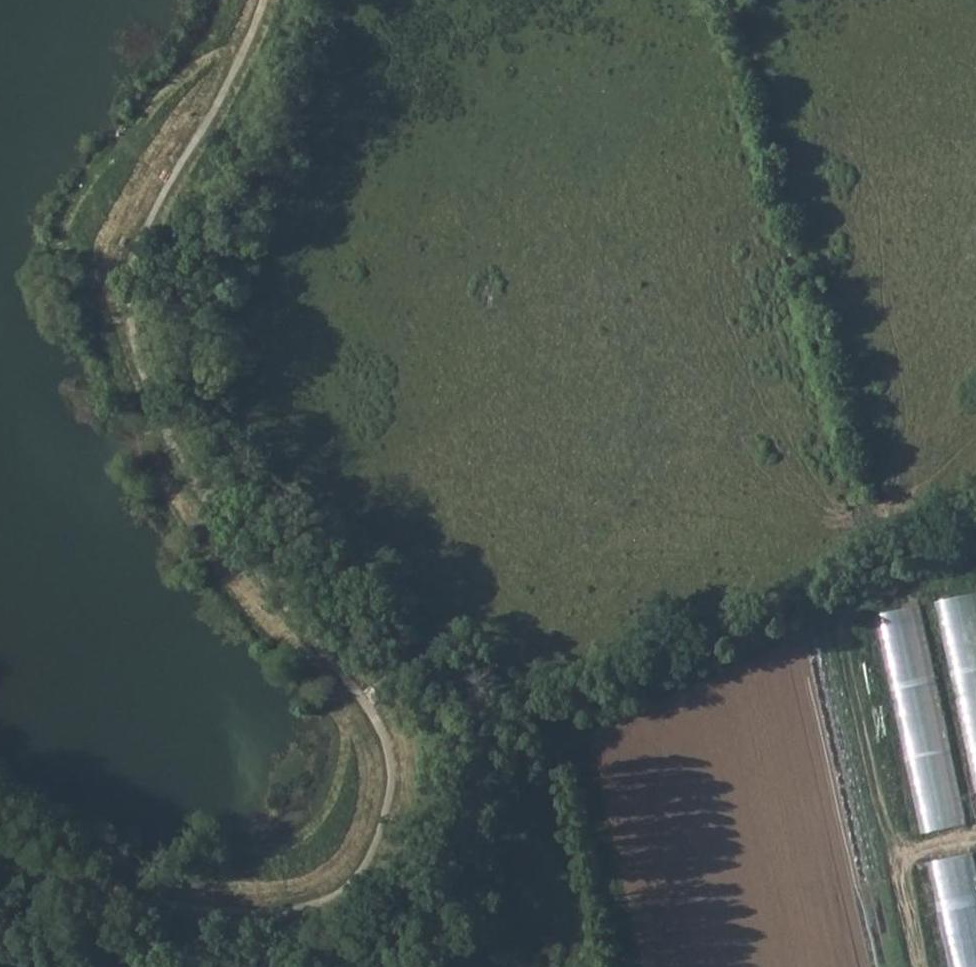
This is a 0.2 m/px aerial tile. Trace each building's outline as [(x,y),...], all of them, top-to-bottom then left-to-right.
[(942,599),(975,783),(975,593),(942,599)] [(880,612),(923,834),(968,825),(924,604),(880,612)] [(935,859),(955,966),(975,966),(975,851),(935,859)]
